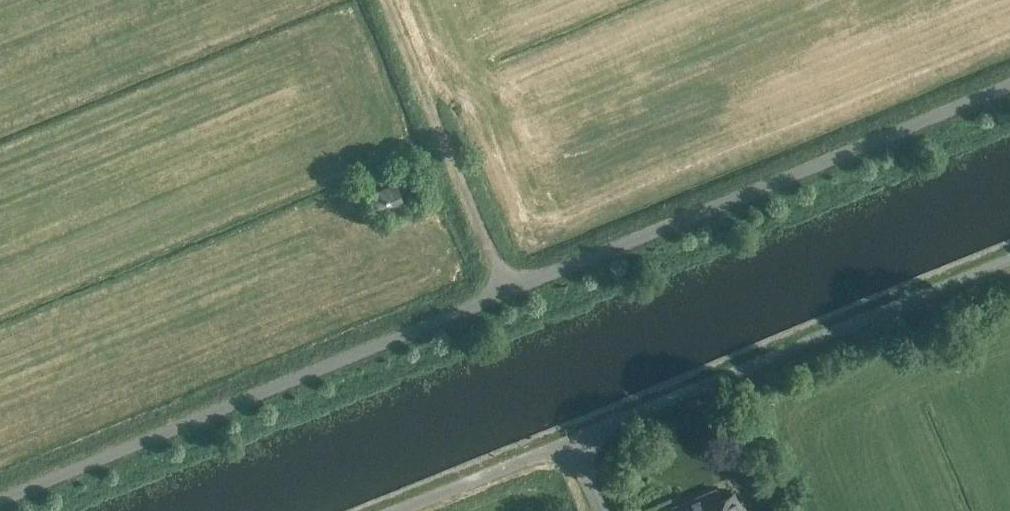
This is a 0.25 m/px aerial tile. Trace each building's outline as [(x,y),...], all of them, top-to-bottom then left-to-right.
[(371,190),(381,213),(405,203),(396,179),(371,190)] [(733,491),(720,497),(716,488),(673,506),(675,510),(741,510),(733,491)]
